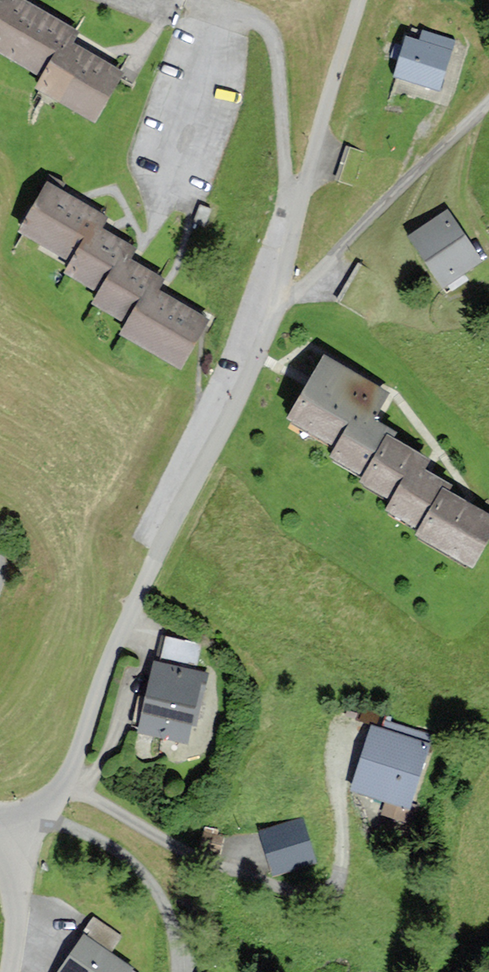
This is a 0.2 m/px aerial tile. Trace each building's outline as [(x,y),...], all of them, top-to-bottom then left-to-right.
[(45,78),(39,88),(94,120),(120,74),(70,45),(76,34),(18,0),(0,0),(0,52),(45,78)] [(420,43),(406,38),(395,76),(439,90),(454,42),(423,32),(420,43)] [(48,186),(21,233),(74,263),(67,275),(101,294),(95,304),(129,324),(125,333),(179,364),(205,319),(154,290),(160,279),(127,260),(133,250),(100,231),(107,220),(48,186)] [(447,214),(412,237),(443,285),(479,262),(447,214)] [(325,360),(291,421),(338,447),(332,458),(367,478),(364,484),(395,501),(390,511),(422,530),(419,536),(471,565),(488,534),(488,521),(445,496),(450,487),(422,472),(427,462),(390,442),(394,435),(370,422),(386,394),(325,360)] [(207,673),(154,661),(137,733),(190,745),(207,673)] [(431,744),(370,726),(349,793),(411,811),(431,744)] [(278,867),(309,857),(298,821),(267,830),(278,867)] [(87,937),(61,971),(127,971),(130,969),(87,937)]
